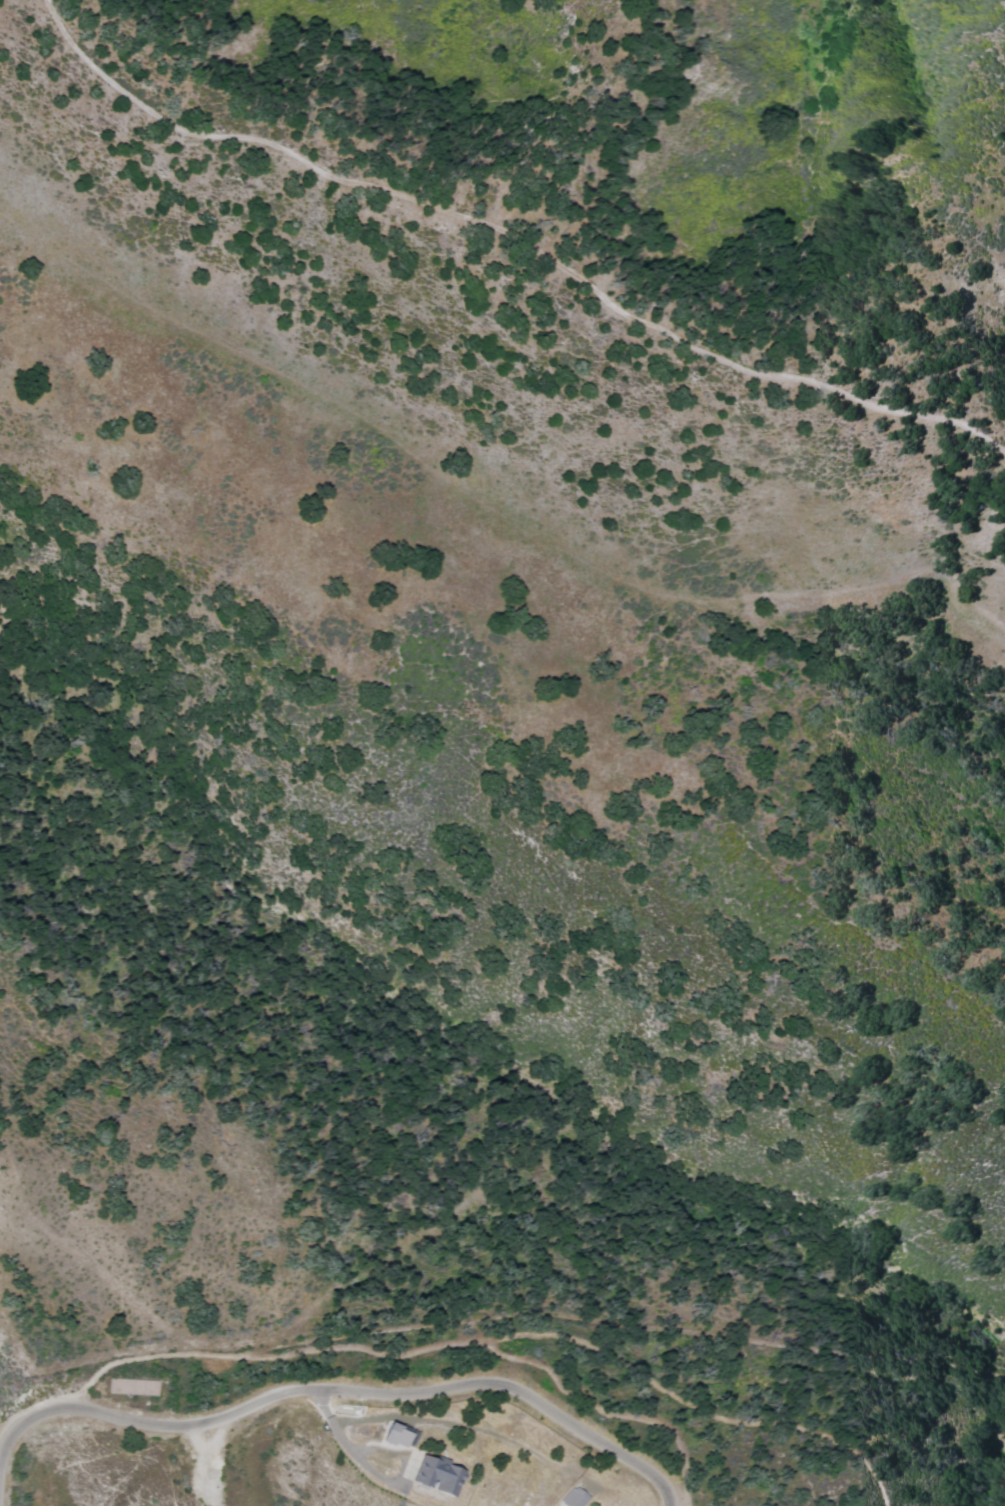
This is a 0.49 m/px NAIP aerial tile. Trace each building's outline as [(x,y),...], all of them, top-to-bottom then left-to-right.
[(410,1432),(387,1422),(379,1441),(402,1450),(410,1432)] [(451,1500),(461,1470),(432,1460),(432,1461),(419,1456),(411,1479),(418,1482),(416,1487),(427,1491),(429,1485),(441,1489),(439,1496),(451,1500)]
